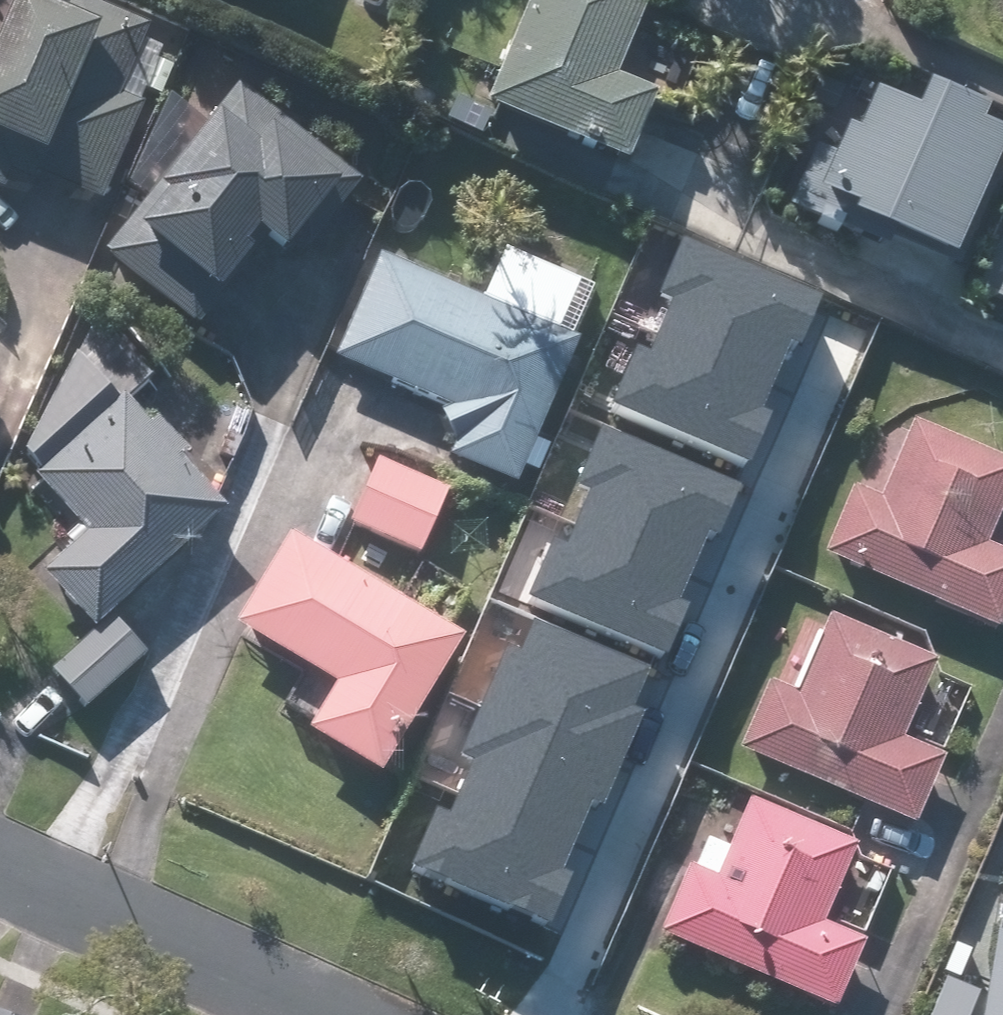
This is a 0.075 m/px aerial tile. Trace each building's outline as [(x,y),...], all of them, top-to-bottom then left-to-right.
[(474,121),(614,180),(646,104),(605,86),(642,0),(525,0),(474,121)] [(146,96),(157,101),(173,69),(77,22),(70,36),(0,2),(0,158),(94,203),(146,96)] [(96,261),(192,336),(256,254),(272,266),(303,226),(316,236),(352,190),(227,93),(96,261)] [(818,129),(779,217),(931,284),(990,151),(964,140),(972,120),(912,93),(899,121),(859,104),(843,140),(818,129)] [(823,292),(684,231),(656,294),(673,301),(661,327),(776,377),(793,340),(800,343),(823,292)] [(572,350),(371,263),(327,364),(449,417),(433,456),(512,490),(572,350)] [(995,305),(1002,308),(1002,286),(995,305)] [(635,343),(608,402),(746,463),(770,410),(762,407),(776,377),(661,327),(652,351),(635,343)] [(114,402),(107,408),(67,364),(14,461),(33,485),(73,530),(30,569),(92,636),(45,679),(81,718),(148,657),(112,617),(221,519),(114,402)] [(740,486),(601,425),(573,489),(590,496),(579,522),(693,572),(710,535),(717,538),(740,486)] [(840,489),(810,558),(991,638),(1002,612),(1002,561),(981,551),(1002,502),(1002,467),(908,425),(873,504),(840,489)] [(449,490),(372,457),(340,530),(417,563),(449,490)] [(552,538),(526,597),(663,658),(687,605),(680,602),(693,572),(579,522),(569,545),(552,538)] [(451,649),(276,541),(220,630),(322,693),(300,728),(373,774),(451,649)] [(785,696),(757,684),(727,753),(909,832),(939,763),(897,745),(930,669),(818,620),(785,696)] [(507,643),(486,695),(626,752),(643,710),(630,705),(644,669),(531,623),(521,648),(507,643)] [(604,806),(626,752),(486,695),(460,757),(477,764),(465,790),(580,840),(597,803),(604,806)] [(856,849),(715,789),(651,938),(827,1014),(855,947),(820,932),(856,849)] [(439,806),(412,865),(550,926),(574,873),(566,870),(580,840),(465,790),(456,813),(439,806)] [(978,995),(941,979),(925,1014),(1002,1014),(1002,871),(990,870),(978,995)]
